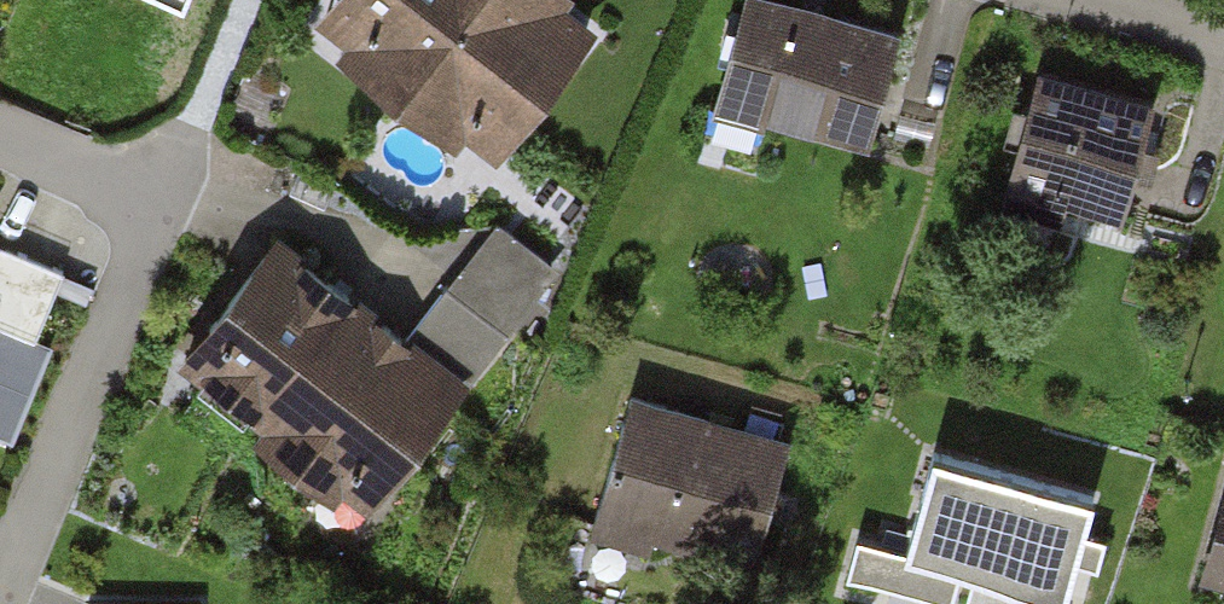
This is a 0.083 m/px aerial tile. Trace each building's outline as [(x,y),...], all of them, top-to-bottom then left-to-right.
[(304,9),(395,84),(465,0),(312,0),(304,9)] [(568,0),(465,0),(395,84),(486,160),(598,25),(568,0)] [(804,0),(717,0),(692,97),(857,138),(887,21),(804,0)] [(1137,94),(1006,59),(976,169),(1107,204),(1137,94)] [(496,214),(414,325),(468,365),(453,385),(461,390),(559,260),(496,214)] [(175,349),(266,420),(366,293),(274,222),(175,349)] [(18,446),(57,348),(34,339),(63,267),(0,242),(0,439),(18,446)] [(266,420),(364,501),(453,385),(468,365),(414,325),(366,293),(266,420)] [(780,437),(619,388),(577,525),(738,574),(780,437)] [(1078,495),(914,451),(886,555),(1049,599),(1078,495)] [(1204,572),(1223,577),(1223,496),(1204,572)]
